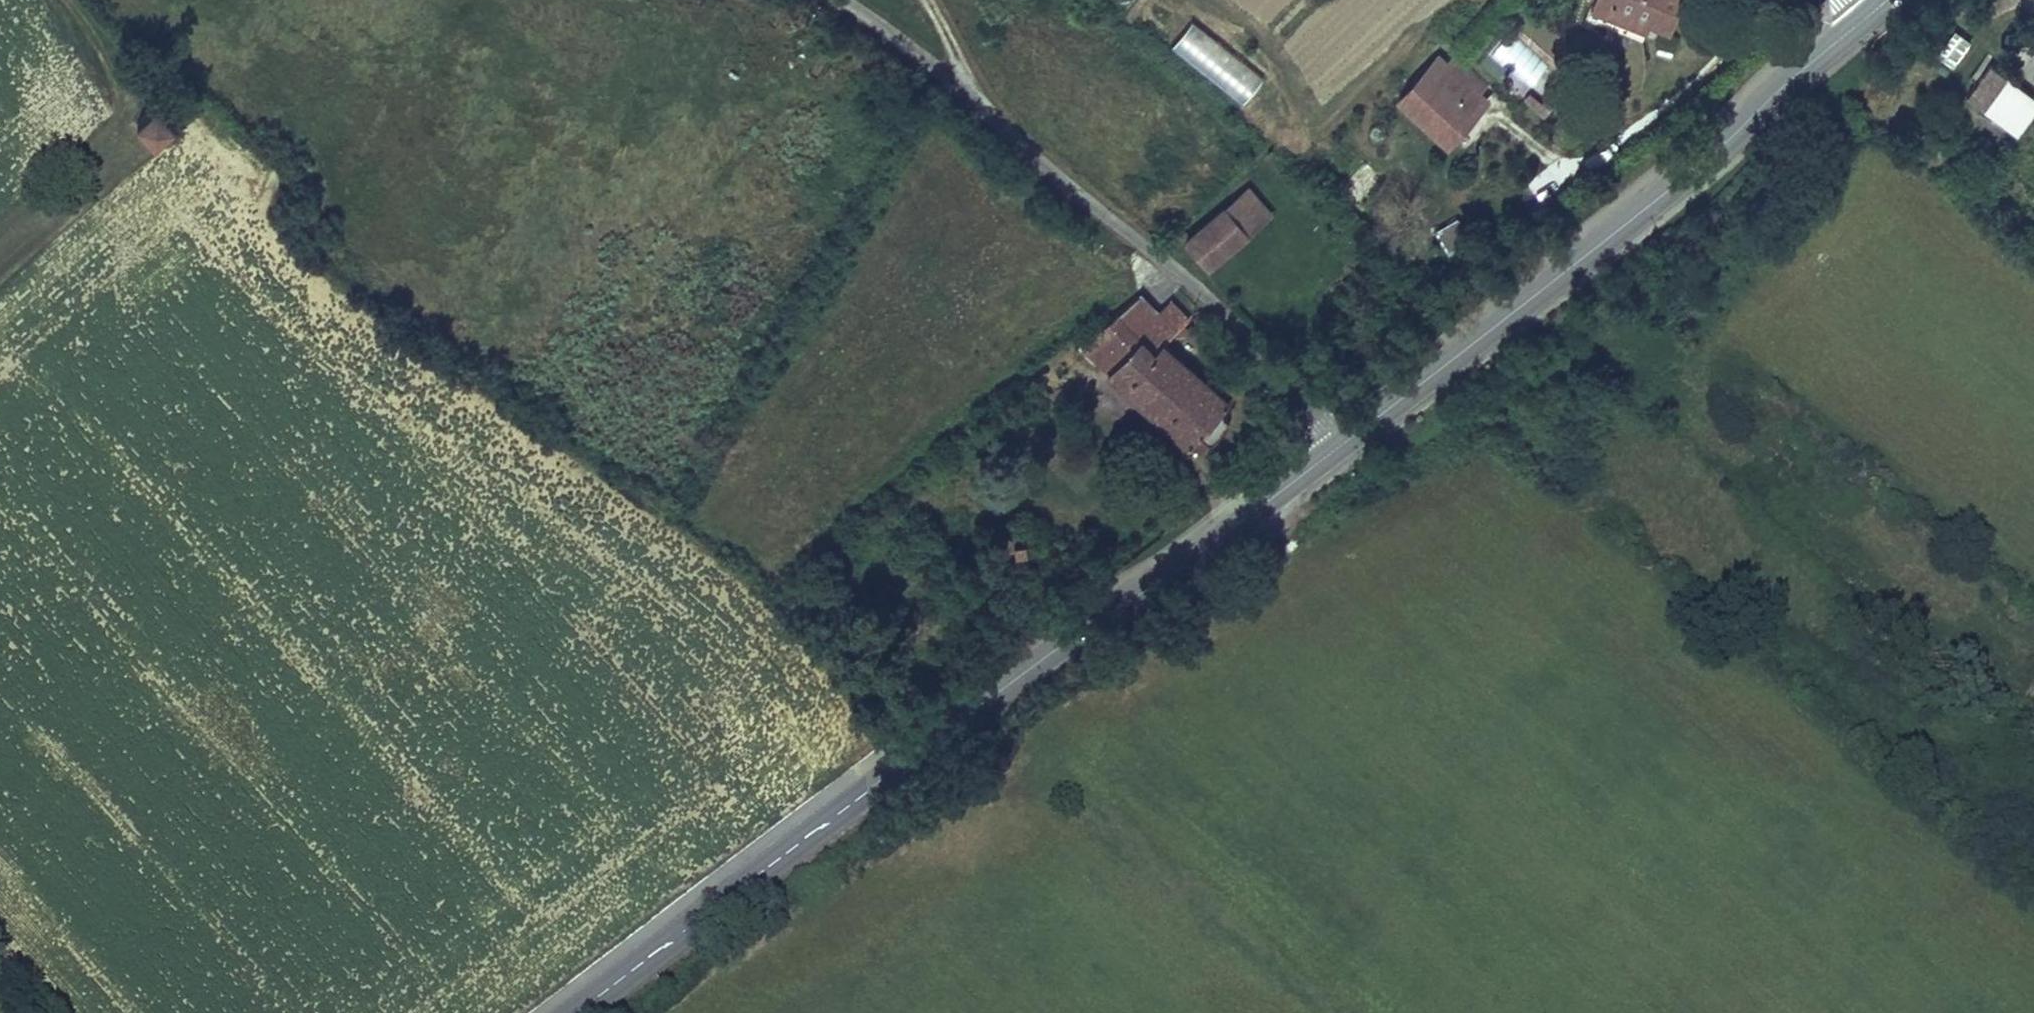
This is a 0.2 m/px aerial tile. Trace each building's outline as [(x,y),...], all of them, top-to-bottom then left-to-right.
[(1119,11),(1132,0),(1110,0),(1119,11)] [(1621,2),(1616,14),(1652,30),(1655,23),(1667,28),(1680,0),(1616,0),(1621,2)] [(1171,46),(1240,104),(1262,78),(1192,20),(1171,46)] [(1952,29),(1935,55),(1953,66),(1970,40),(1952,29)] [(1445,151),(1496,100),(1444,48),(1393,99),(1445,151)] [(2018,49),(2009,65),(2029,77),(2033,69),(2033,59),(2018,49)] [(2027,101),(1992,73),(1970,105),(2006,130),(2027,101)] [(175,120),(158,101),(140,116),(156,136),(175,120)] [(1210,263),(1271,211),(1246,183),(1186,235),(1210,263)] [(1135,289),(1103,322),(1140,357),(1163,332),(1184,310),(1168,295),(1155,308),(1135,289)] [(1140,357),(1103,322),(1082,345),(1186,444),(1194,436),(1205,446),(1232,417),(1219,405),(1229,395),(1163,332),(1140,357)]
